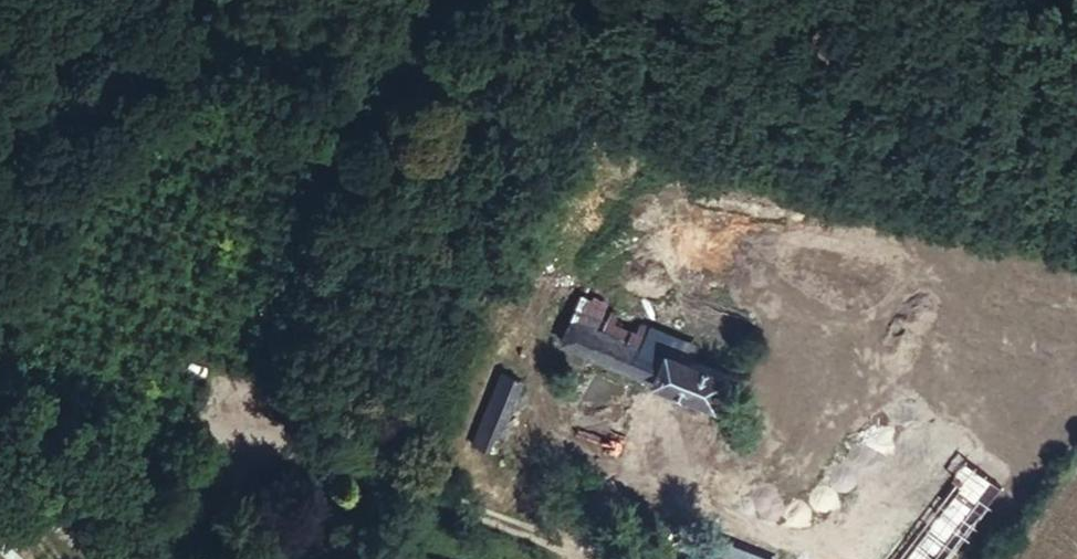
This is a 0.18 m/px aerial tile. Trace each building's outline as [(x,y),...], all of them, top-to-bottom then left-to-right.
[(651,328),(582,299),(576,314),(644,343),(651,328)] [(644,343),(576,314),(563,343),(720,406),(732,378),(689,360),(669,352),(674,338),(651,328),(644,343)] [(669,352),(689,360),(695,346),(674,338),(669,352)] [(521,383),(500,375),(471,445),(493,453),(521,383)] [(925,558),(960,558),(1003,499),(968,473),(958,486),(971,496),(925,558)] [(720,558),(766,558),(728,544),(720,558)]
